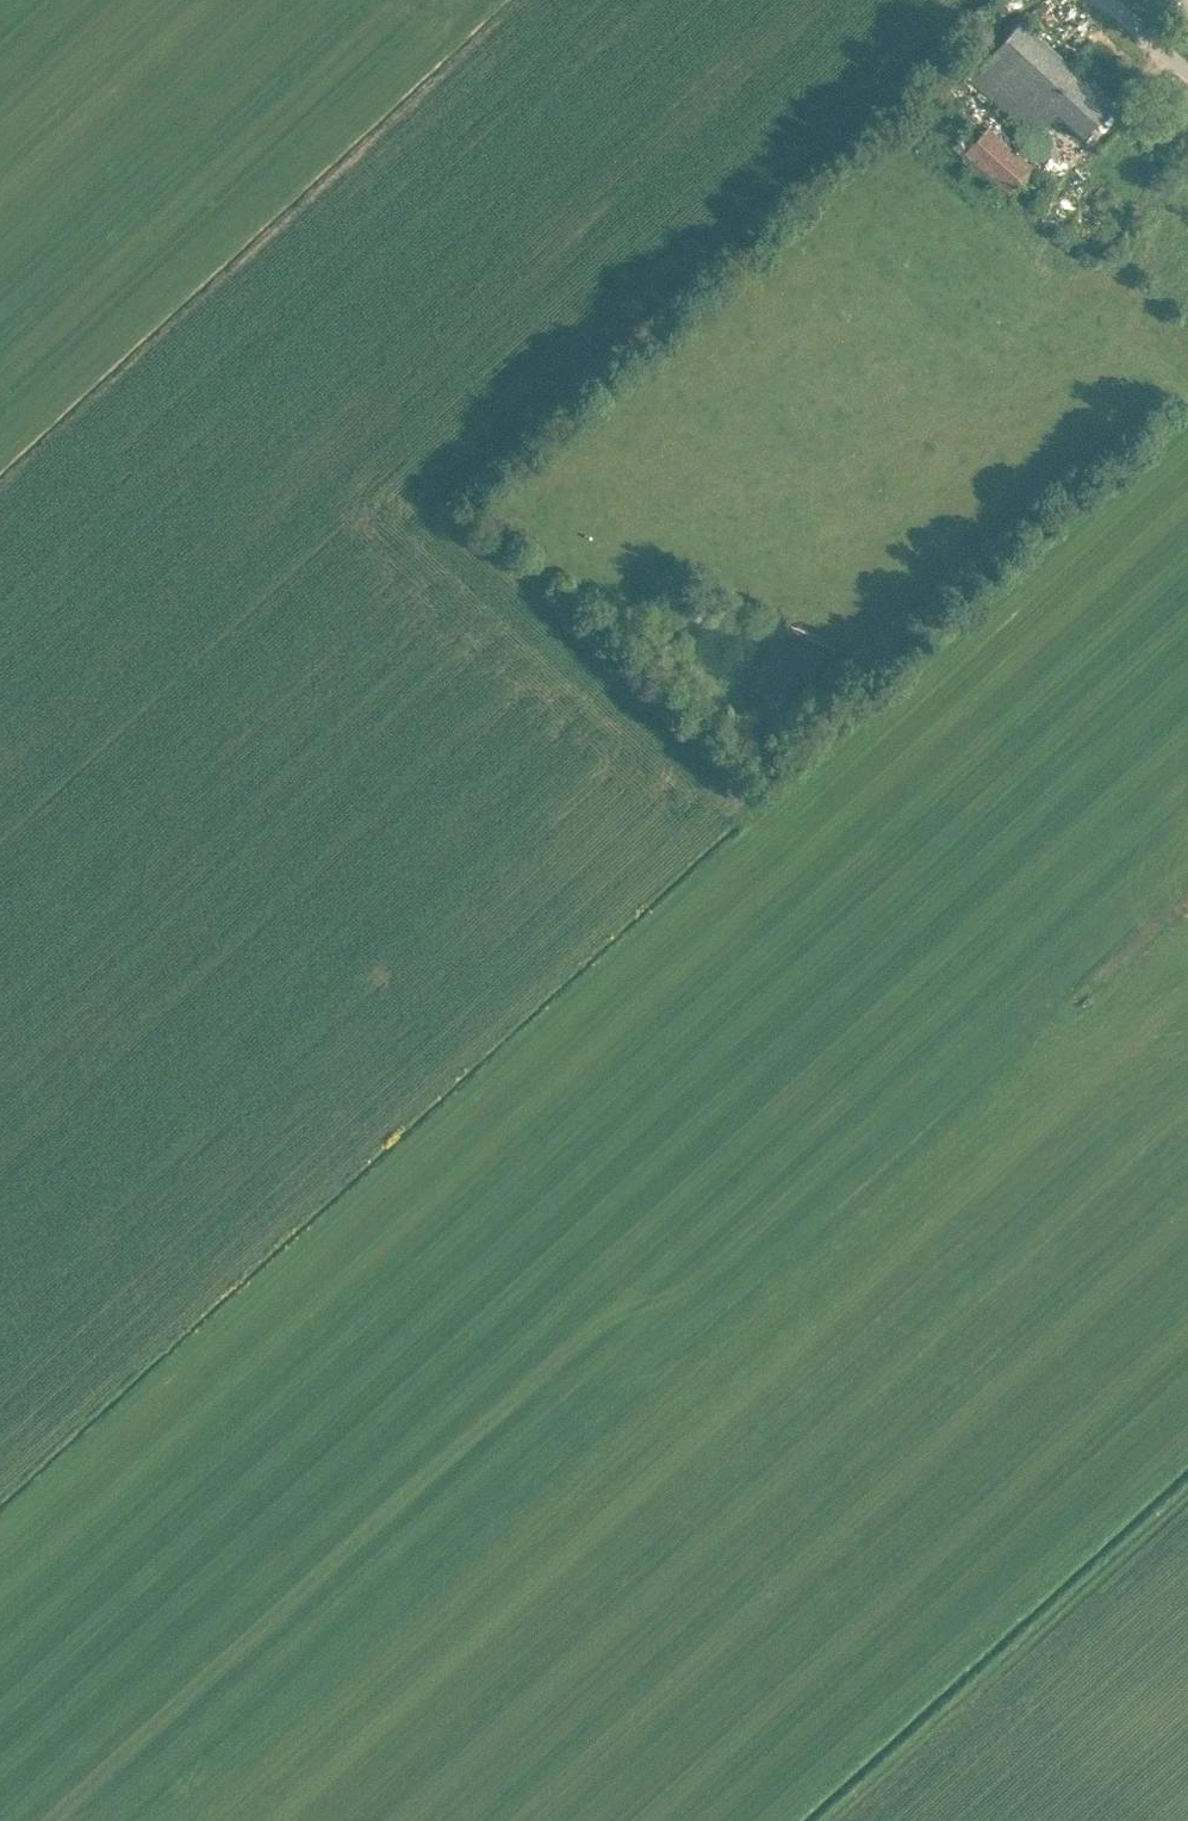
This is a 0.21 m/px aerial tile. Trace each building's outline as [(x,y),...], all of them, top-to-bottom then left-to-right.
[(1020,19),(1004,37),(967,76),(1034,137),(1055,114),(1081,138),(1112,104),(1020,19)] [(988,124),(964,151),(1008,192),(1033,164),(988,124)]
